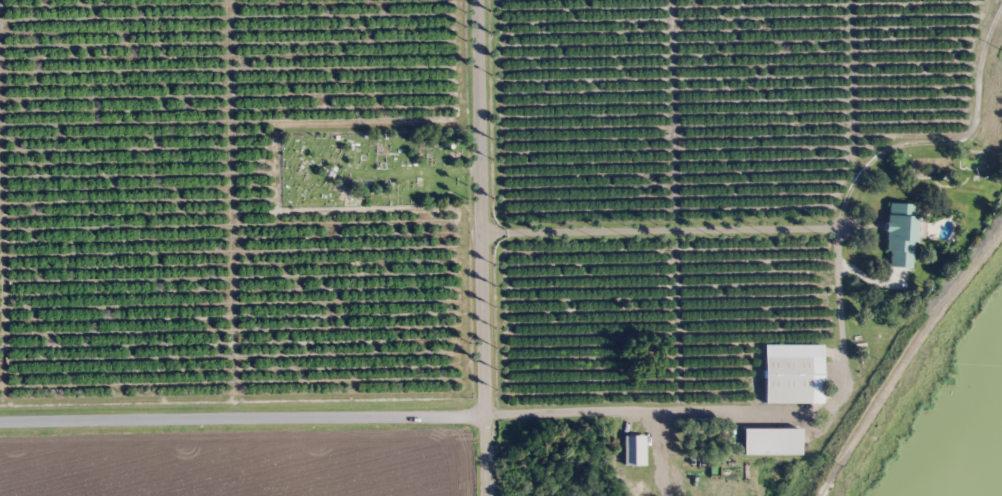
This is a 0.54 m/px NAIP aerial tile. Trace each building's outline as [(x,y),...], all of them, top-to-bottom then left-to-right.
[(911,269),(912,205),(886,204),(884,253),(888,253),(888,269),(911,269)] [(821,357),(764,357),(764,404),(821,404),(821,357)] [(742,456),(800,456),(800,430),(742,430),(742,456)]
